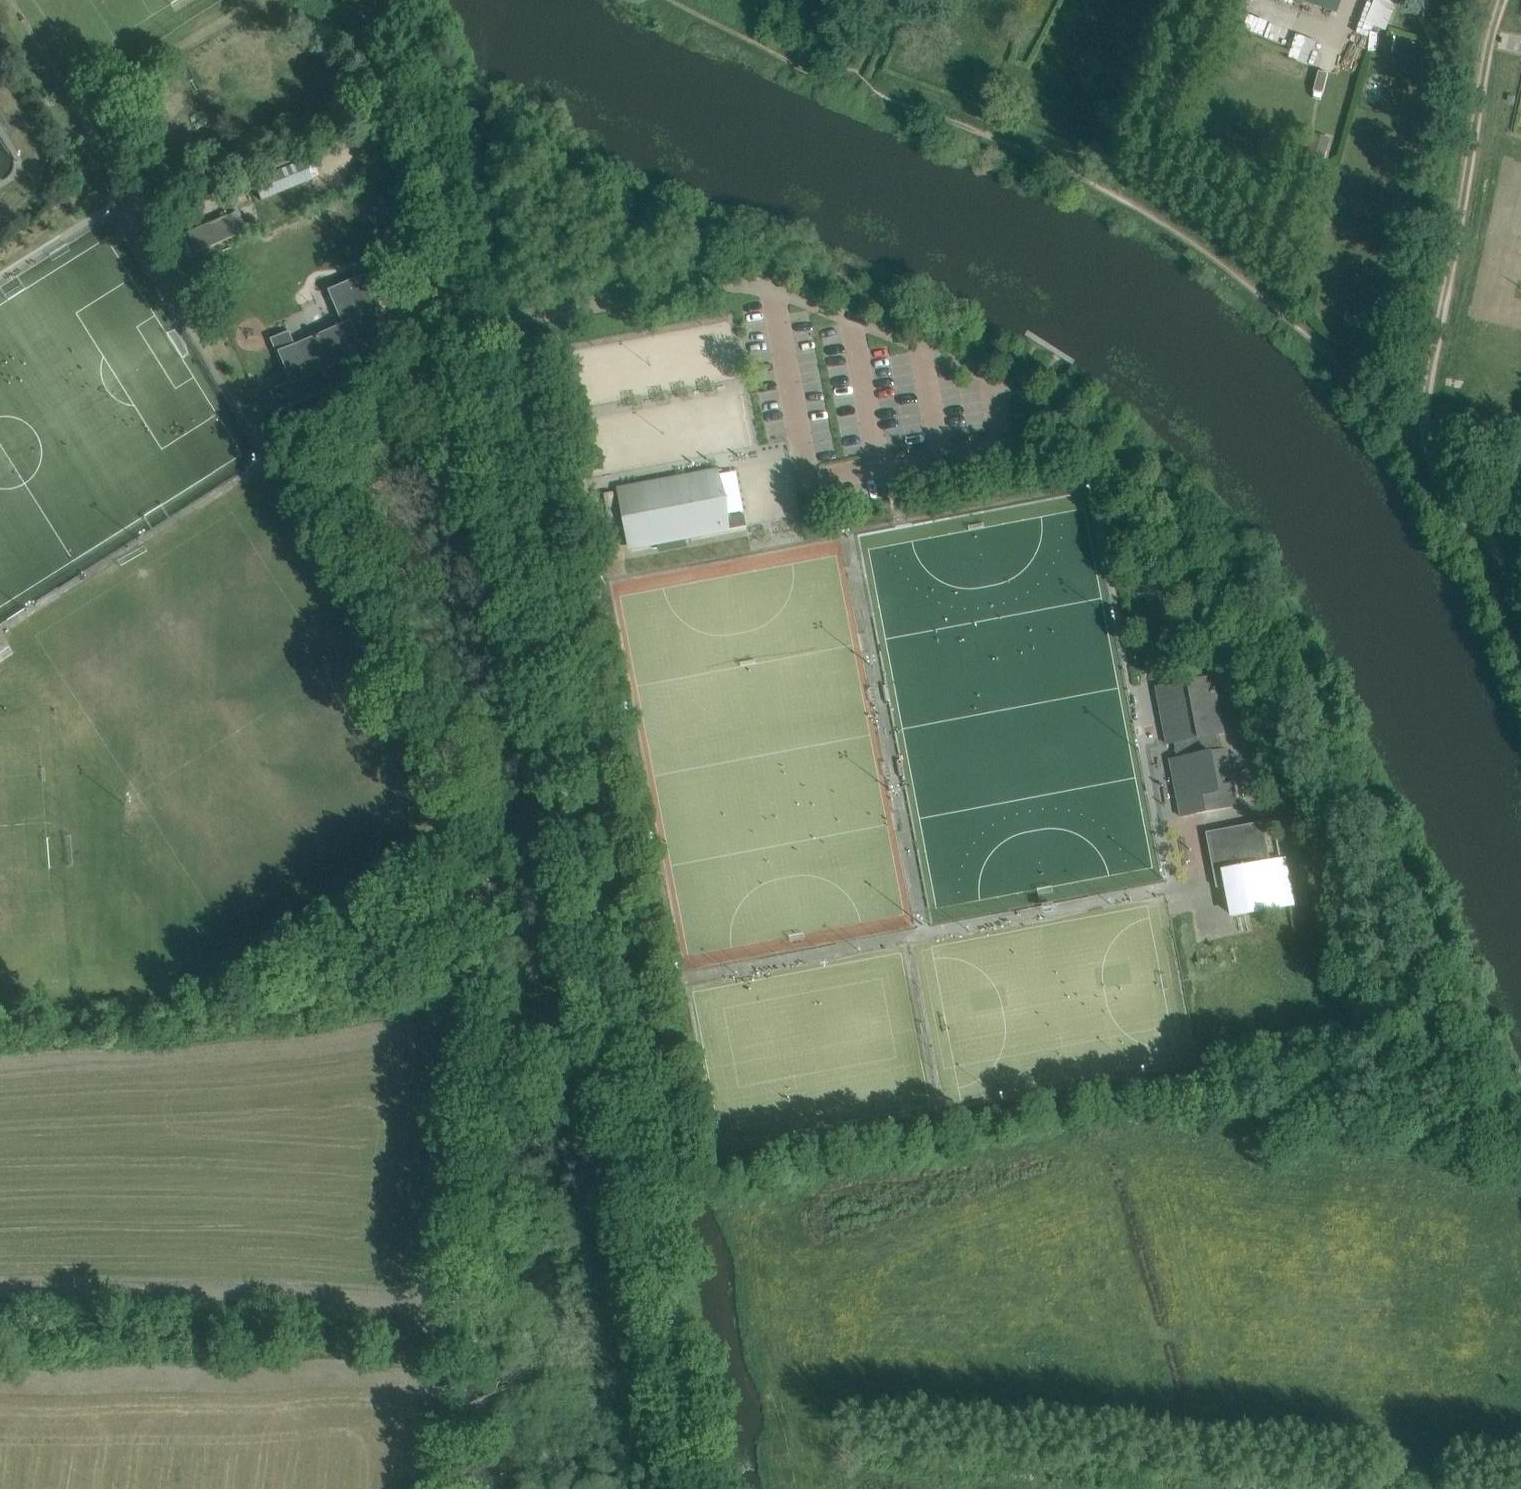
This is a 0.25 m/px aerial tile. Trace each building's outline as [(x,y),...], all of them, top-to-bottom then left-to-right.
[(1308,1),(1341,13),(1346,0),(1308,0),(1308,1)] [(1363,29),(1371,33),(1374,25),(1386,30),(1399,0),(1374,0),(1363,29)] [(313,179),(312,177),(306,162),(305,160),(265,175),(252,181),(260,200),(311,180),(313,179)] [(227,215),(187,232),(195,253),(236,236),(227,215)] [(391,334),(377,302),(366,275),(329,291),(344,327),(296,347),(290,331),(271,339),(284,370),(292,367),(297,379),(271,390),(280,411),(352,380),(344,361),(360,355),(357,348),(391,334)] [(405,421),(386,425),(388,437),(407,433),(405,421)] [(716,471),(620,489),(631,548),(632,548),(747,526),(745,514),(731,517),(721,496),(716,471)] [(1224,733),(1213,677),(1188,681),(1188,684),(1182,685),(1182,683),(1156,687),(1167,744),(1174,743),(1177,759),(1223,750),(1220,734),(1224,733)] [(1177,759),(1170,760),(1181,817),(1238,806),(1227,749),(1223,750),(1177,759)] [(1261,822),(1226,829),(1206,833),(1216,888),(1227,886),(1232,916),(1291,905),(1282,857),(1268,860),(1261,822)]
